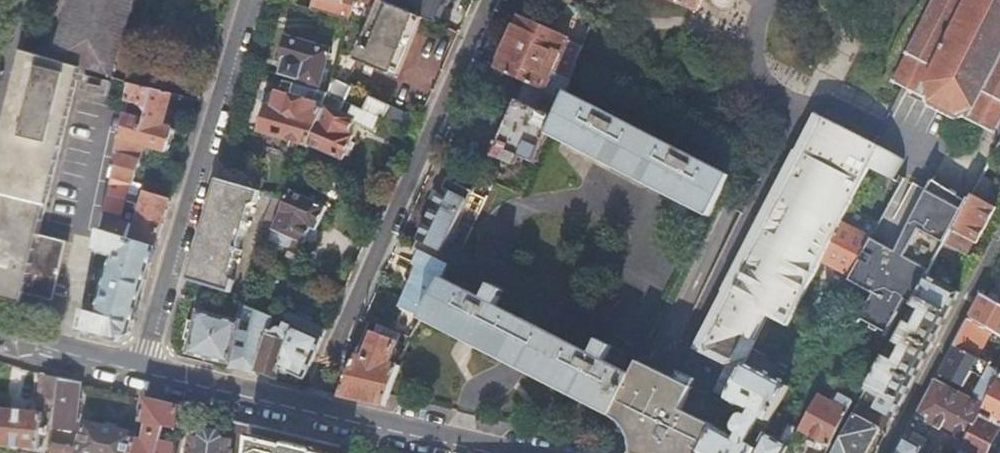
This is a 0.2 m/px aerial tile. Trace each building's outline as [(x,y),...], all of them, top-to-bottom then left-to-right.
[(79,64),(113,74),(134,0),(73,0),(57,58),(79,64)] [(350,19),(355,0),(354,0),(313,0),(311,8),(331,14),(350,19)] [(423,17),(383,0),(380,0),(355,60),(397,77),(423,17)] [(436,23),(445,4),(447,2),(448,1),(449,0),(383,0),(423,17),(436,23)] [(703,0),(673,0),(699,10),(703,0)] [(999,122),(999,0),(934,0),(892,81),(904,87),(912,91),(910,96),(926,104),(927,105),(955,120),(963,118),(994,133),(999,122)] [(320,31),(344,39),(350,19),(331,14),(329,20),(323,19),(320,31)] [(567,93),(579,65),(578,64),(585,45),(521,18),(498,69),(527,82),(548,91),(564,99),(567,93)] [(318,89),(329,92),(331,85),(319,81),(329,50),(288,38),(282,57),(285,58),(280,72),(319,84),(318,89)] [(57,58),(32,50),(32,52),(23,83),(4,158),(0,176),(0,285),(51,299),(65,239),(37,232),(79,66),(79,64),(57,58)] [(111,80),(93,75),(89,90),(107,95),(111,80)] [(345,100),(352,86),(333,77),(331,85),(329,92),(308,143),(343,158),(346,154),(351,156),(357,142),(352,140),(354,136),(349,133),(354,121),(377,131),(383,117),(385,118),(391,104),(371,94),(364,109),(345,100)] [(172,92),(164,90),(130,82),(126,99),(146,105),(143,118),(123,113),(110,174),(133,181),(142,150),(147,145),(169,151),(175,129),(163,125),(172,92)] [(536,162),(548,134),(556,116),(540,109),(548,91),(527,82),(495,155),(515,164),(519,155),(536,162)] [(261,129),(308,143),(329,92),(318,89),(312,87),(308,99),(278,90),(273,106),(268,105),(261,129)] [(729,179),(730,177),(567,93),(564,99),(556,116),(548,134),(710,217),(729,179)] [(729,300),(768,316),(790,324),(823,261),(842,223),(846,215),(870,169),(872,169),(879,155),(880,154),(820,122),(781,198),(738,281),(733,278),(723,297),(729,300)] [(300,165),(311,170),(318,155),(306,149),(300,165)] [(223,162),(219,178),(261,190),(265,175),(223,162)] [(133,181),(110,174),(97,229),(156,247),(160,234),(171,199),(145,191),(143,197),(139,195),(142,184),(133,181)] [(945,244),(964,254),(973,239),(978,242),(996,207),(985,201),(995,181),(983,174),(967,203),(945,244)] [(205,224),(189,278),(232,290),(235,280),(231,274),(250,211),(255,212),(261,190),(219,178),(205,224)] [(416,246),(422,249),(440,257),(444,249),(473,189),(449,178),(416,246)] [(912,305),(928,276),(945,244),(967,203),(931,180),(923,195),(911,188),(893,219),(883,214),(870,238),(850,275),(847,280),(872,294),(873,295),(871,300),(860,320),(887,335),(900,311),(906,301),(912,305)] [(275,229),(271,239),(288,246),(293,236),(305,242),(312,226),(317,228),(327,205),(292,189),(288,198),(275,229)] [(265,224),(275,229),(288,198),(277,195),(265,224)] [(850,275),(870,238),(854,229),(858,221),(846,215),(842,223),(823,261),(850,275)] [(83,299),(79,319),(76,330),(116,340),(131,332),(143,292),(156,247),(97,229),(93,249),(94,249),(110,254),(104,277),(99,276),(98,282),(102,283),(99,296),(92,293),(88,292),(85,299),(83,299)] [(403,307),(423,316),(443,277),(451,263),(440,257),(422,249),(414,266),(419,268),(403,307)] [(877,409),(894,418),(961,293),(928,276),(912,305),(912,306),(921,310),(913,325),(908,323),(911,318),(906,316),(892,341),(901,346),(893,361),(888,358),(891,353),(887,350),(866,390),(880,398),(875,408),(877,409)] [(612,416),(640,359),(599,338),(592,353),(532,322),(498,305),(505,291),(491,283),(484,298),(443,277),(423,316),(422,317),(469,342),(569,394),(612,416)] [(95,281),(92,293),(99,296),(102,283),(98,282),(95,281)] [(248,295),(244,303),(250,305),(253,296),(248,294),(248,295)] [(981,414),(999,377),(999,370),(990,365),(991,362),(980,357),(993,332),(999,319),(999,305),(982,295),(969,319),(941,371),(918,416),(961,438),(959,442),(955,440),(949,448),(944,446),(940,452),(961,452),(981,414)] [(729,300),(723,297),(713,318),(718,321),(729,300)] [(768,316),(729,300),(718,321),(713,318),(711,322),(716,325),(704,348),(723,358),(727,351),(736,355),(745,336),(755,341),(762,327),(768,316)] [(227,367),(276,379),(280,366),(295,324),(288,321),(286,320),(285,320),(250,305),(244,303),(240,321),(200,312),(198,320),(189,318),(184,338),(193,340),(190,350),(229,360),(227,367)] [(295,324),(323,336),(327,327),(293,311),(288,321),(295,324)] [(384,405),(385,404),(401,364),(390,360),(402,332),(378,323),(365,356),(356,354),(339,395),(384,405)] [(295,324),(280,366),(305,378),(323,336),(295,324)] [(732,363),(736,355),(727,351),(723,358),(732,363)] [(657,423),(656,422),(664,407),(672,411),(682,390),(690,393),(694,386),(669,374),(640,359),(612,416),(617,419),(623,424),(628,433),(631,439),(632,444),(632,450),(631,452),(642,452),(657,423)] [(765,432),(790,386),(745,363),(727,399),(748,410),(746,413),(743,413),(740,414),(738,416),(735,420),(735,425),(736,429),(737,432),(735,436),(714,425),(700,452),(754,452),(765,432)] [(39,400),(56,402),(59,374),(43,370),(39,400)] [(56,402),(53,424),(74,426),(79,380),(79,379),(59,374),(56,402)] [(999,427),(999,377),(981,414),(961,452),(987,452),(999,427)] [(714,425),(715,424),(697,415),(683,409),(690,393),(682,390),(672,411),(664,407),(656,422),(657,423),(642,452),(700,452),(714,425)] [(819,394),(800,429),(830,446),(849,411),(819,394)] [(51,445),(64,446),(64,449),(79,452),(78,452),(174,452),(175,442),(160,441),(163,426),(169,426),(168,431),(176,432),(179,405),(145,397),(139,419),(148,422),(145,437),(136,435),(137,431),(85,420),(82,432),(67,429),(67,428),(53,427),(51,445)] [(832,452),(865,452),(879,427),(870,421),(875,408),(860,400),(832,452)] [(41,448),(43,411),(0,407),(0,445),(41,448)] [(250,423),(235,419),(234,440),(233,449),(232,449),(231,452),(247,452),(250,423)] [(800,429),(788,422),(779,439),(765,432),(754,452),(787,452),(800,429)] [(347,447),(319,440),(250,423),(247,452),(346,452),(347,447)] [(232,449),(233,449),(234,440),(219,439),(219,435),(216,432),(206,431),(202,434),(201,437),(191,436),(189,445),(187,445),(187,452),(231,452),(232,449)] [(909,440),(905,438),(897,452),(920,452),(927,440),(913,433),(909,440)]
